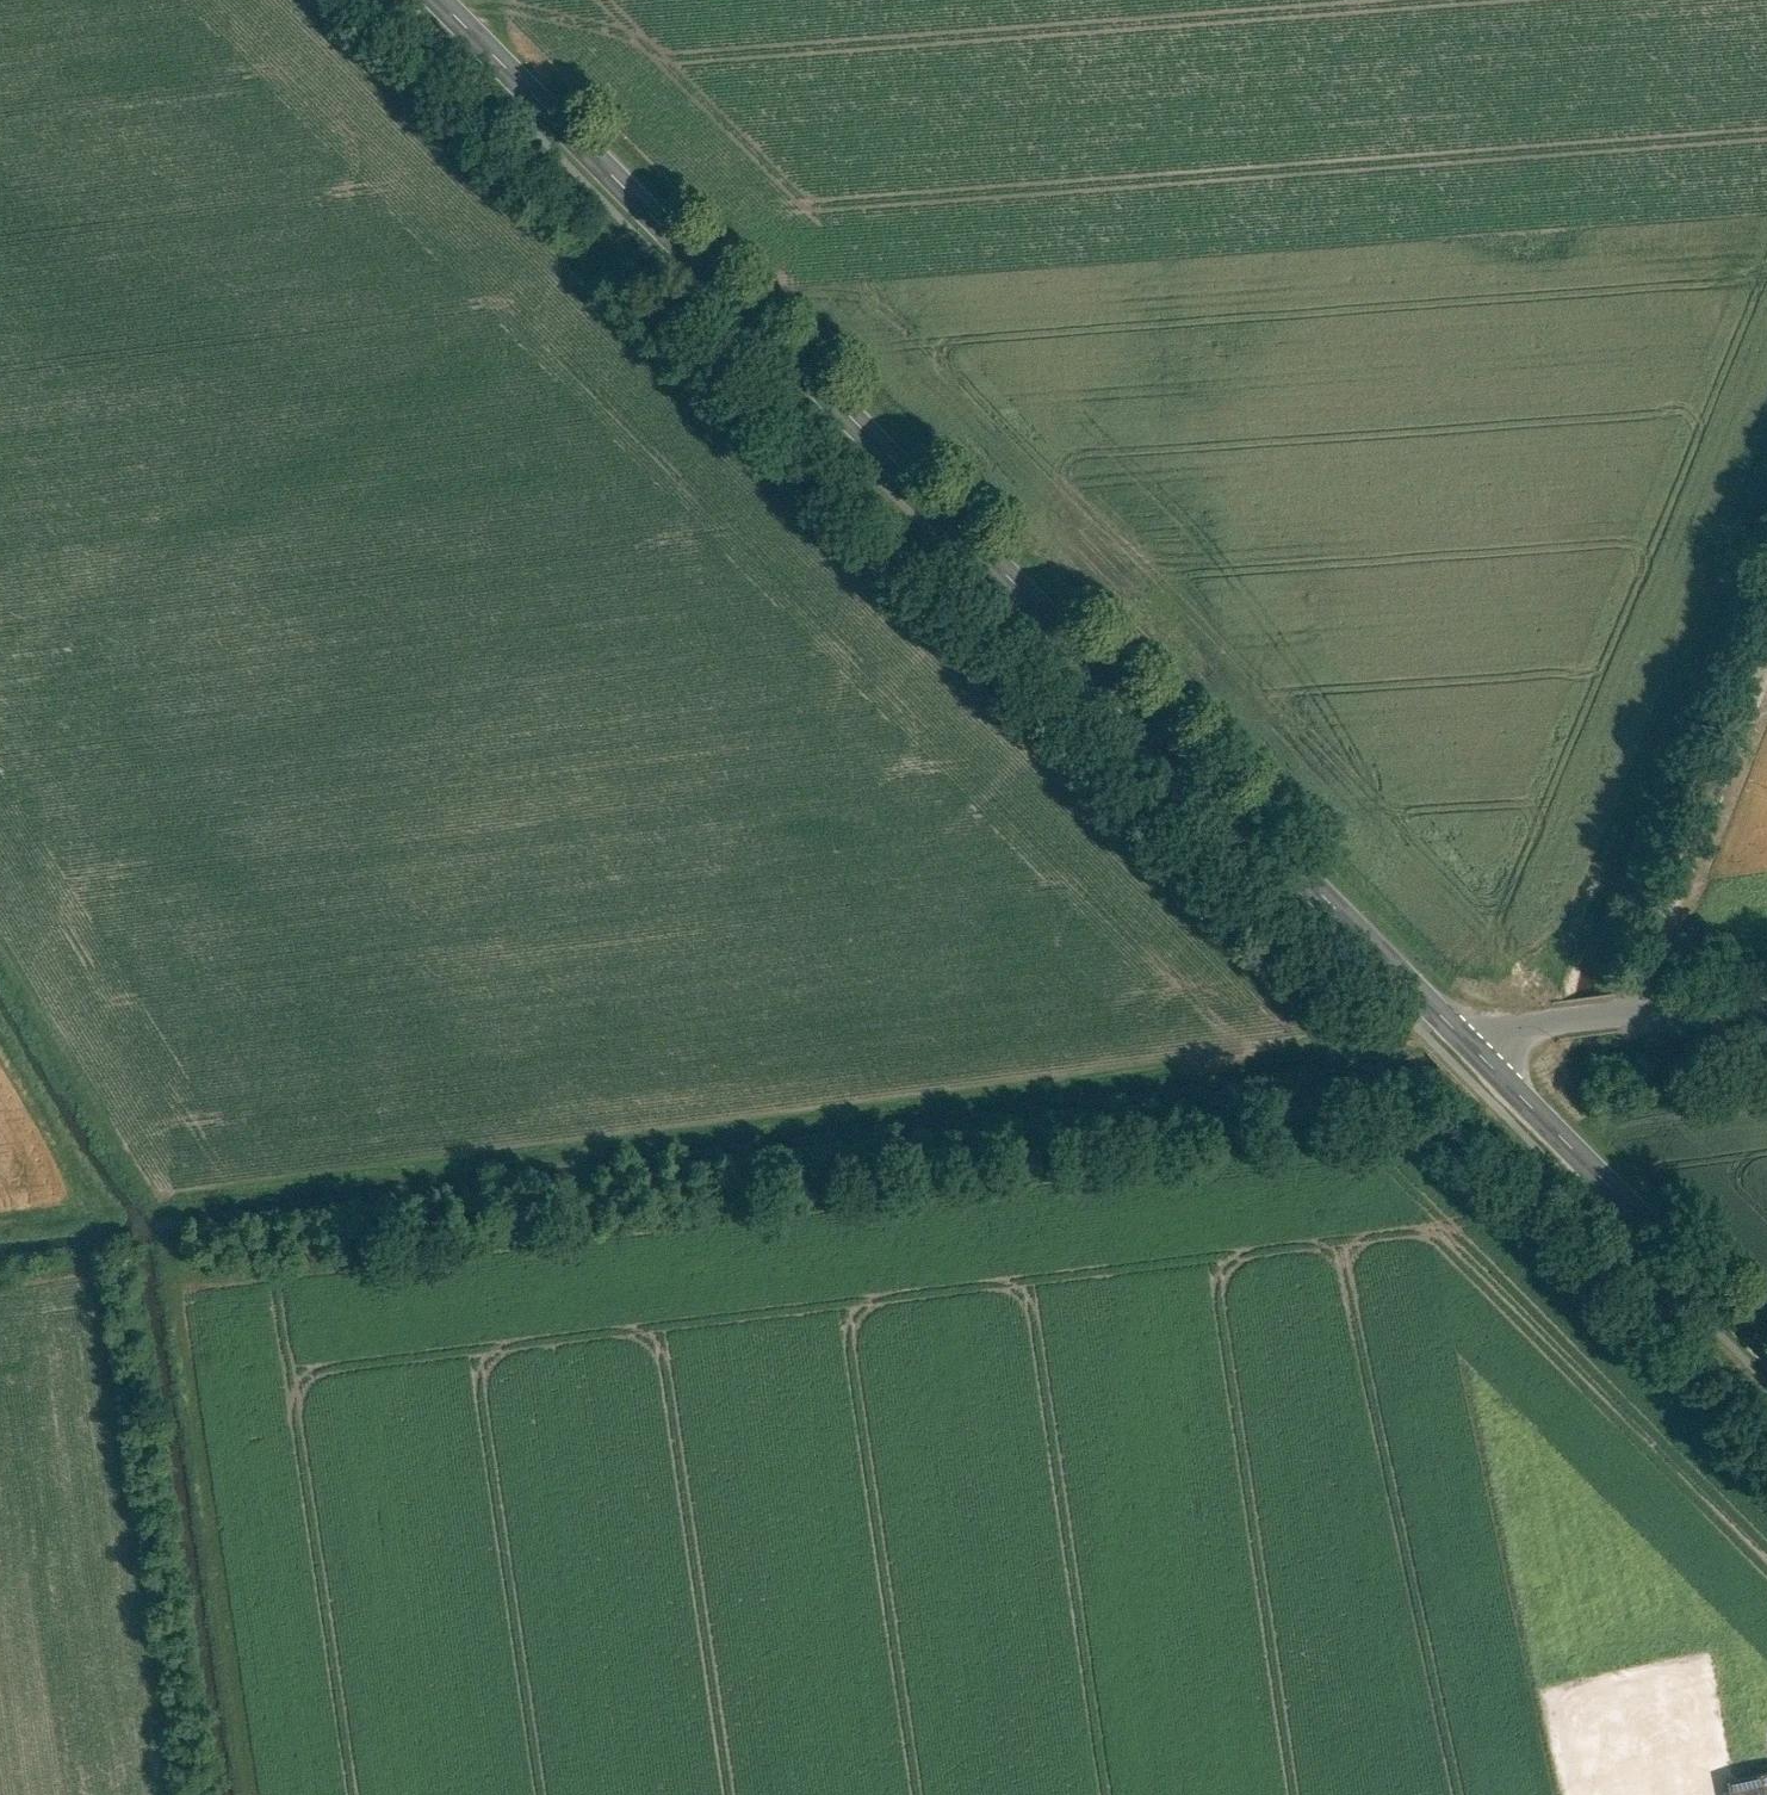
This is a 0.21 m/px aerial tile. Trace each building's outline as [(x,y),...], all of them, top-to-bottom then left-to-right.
[(1725,1794),(1766,1794),(1766,1777),(1723,1787),(1725,1794)]
